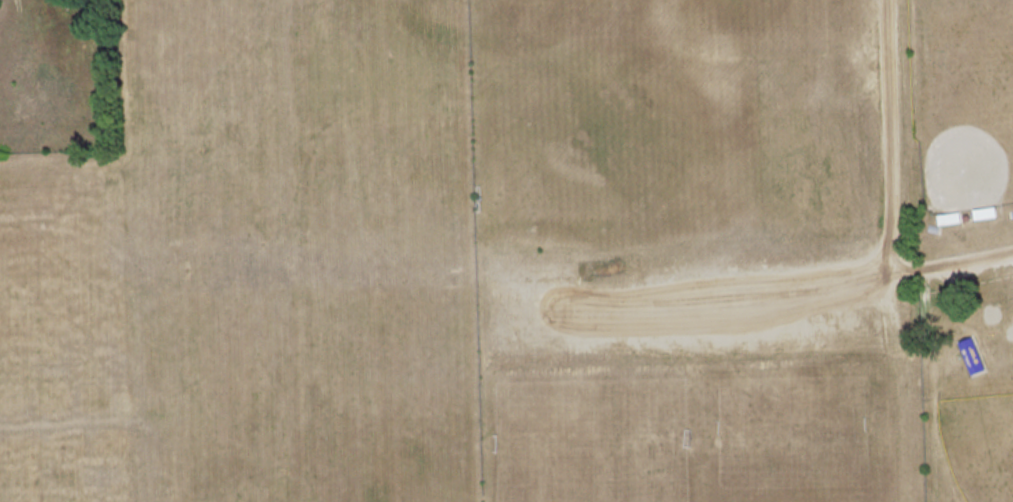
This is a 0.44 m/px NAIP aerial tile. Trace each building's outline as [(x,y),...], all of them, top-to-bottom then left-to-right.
[(958,344),(972,339),(984,371),(970,376),(958,344)]
